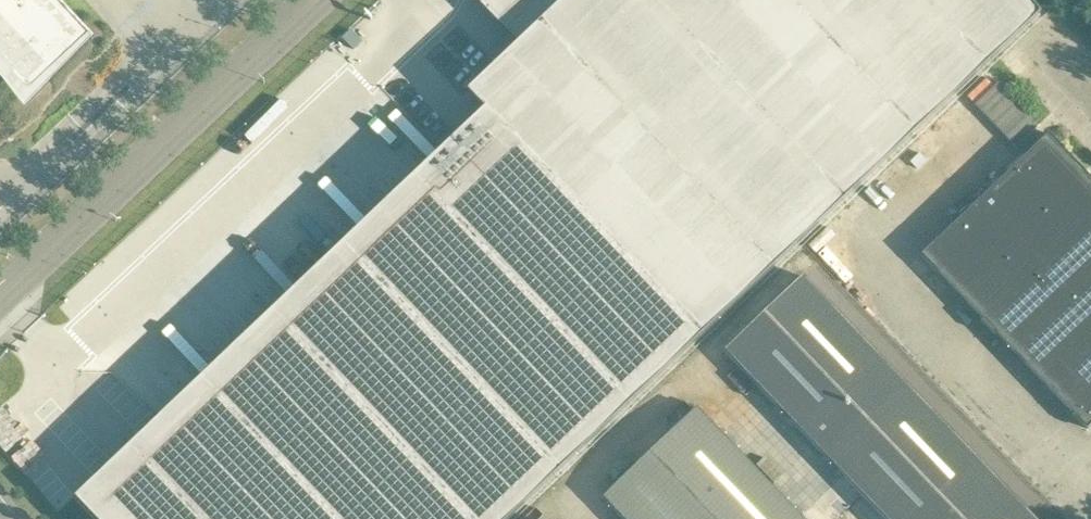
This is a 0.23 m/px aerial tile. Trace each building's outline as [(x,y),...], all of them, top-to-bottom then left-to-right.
[(31,91),(89,37),(91,40),(94,37),(59,0),(0,0),(0,58),(31,91)] [(75,499),(94,518),(510,518),(1040,15),(1026,0),(481,0),(520,41),(515,45),(466,92),(483,109),(442,149),(75,499)] [(350,29),(342,38),(354,50),(363,42),(350,29)] [(1040,125),(999,82),(974,105),(1016,148),(1040,125)] [(1088,429),(1090,426),(1090,178),(1048,133),(921,254),(1088,429)] [(724,351),(885,518),(1035,518),(802,276),(724,351)] [(696,407),(602,498),(622,518),(803,518),(696,407)]
